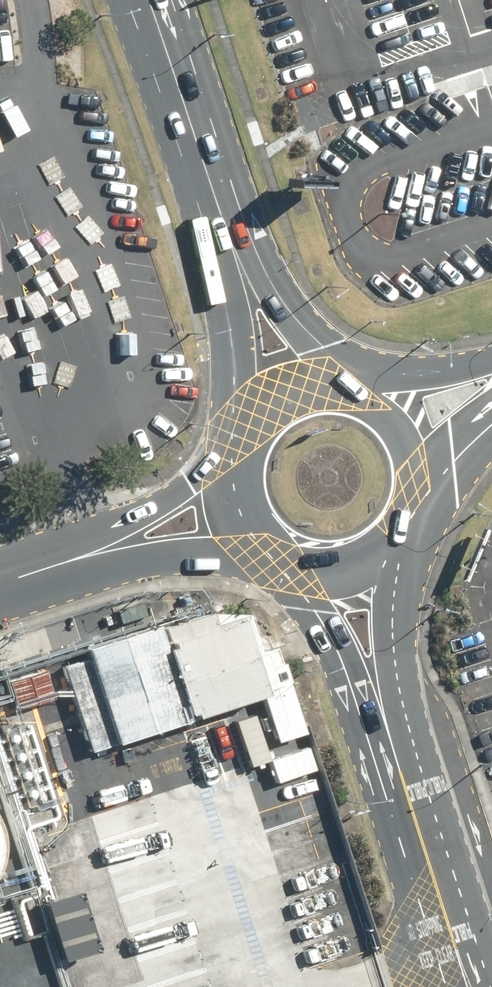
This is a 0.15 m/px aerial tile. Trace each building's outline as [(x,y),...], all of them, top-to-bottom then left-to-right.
[(81,657),(57,663),(90,752),(283,685),(275,652),(253,652),(238,608),(166,624),(153,623),(80,646),(81,657)] [(78,890),(46,901),(65,954),(96,943),(78,890)]
